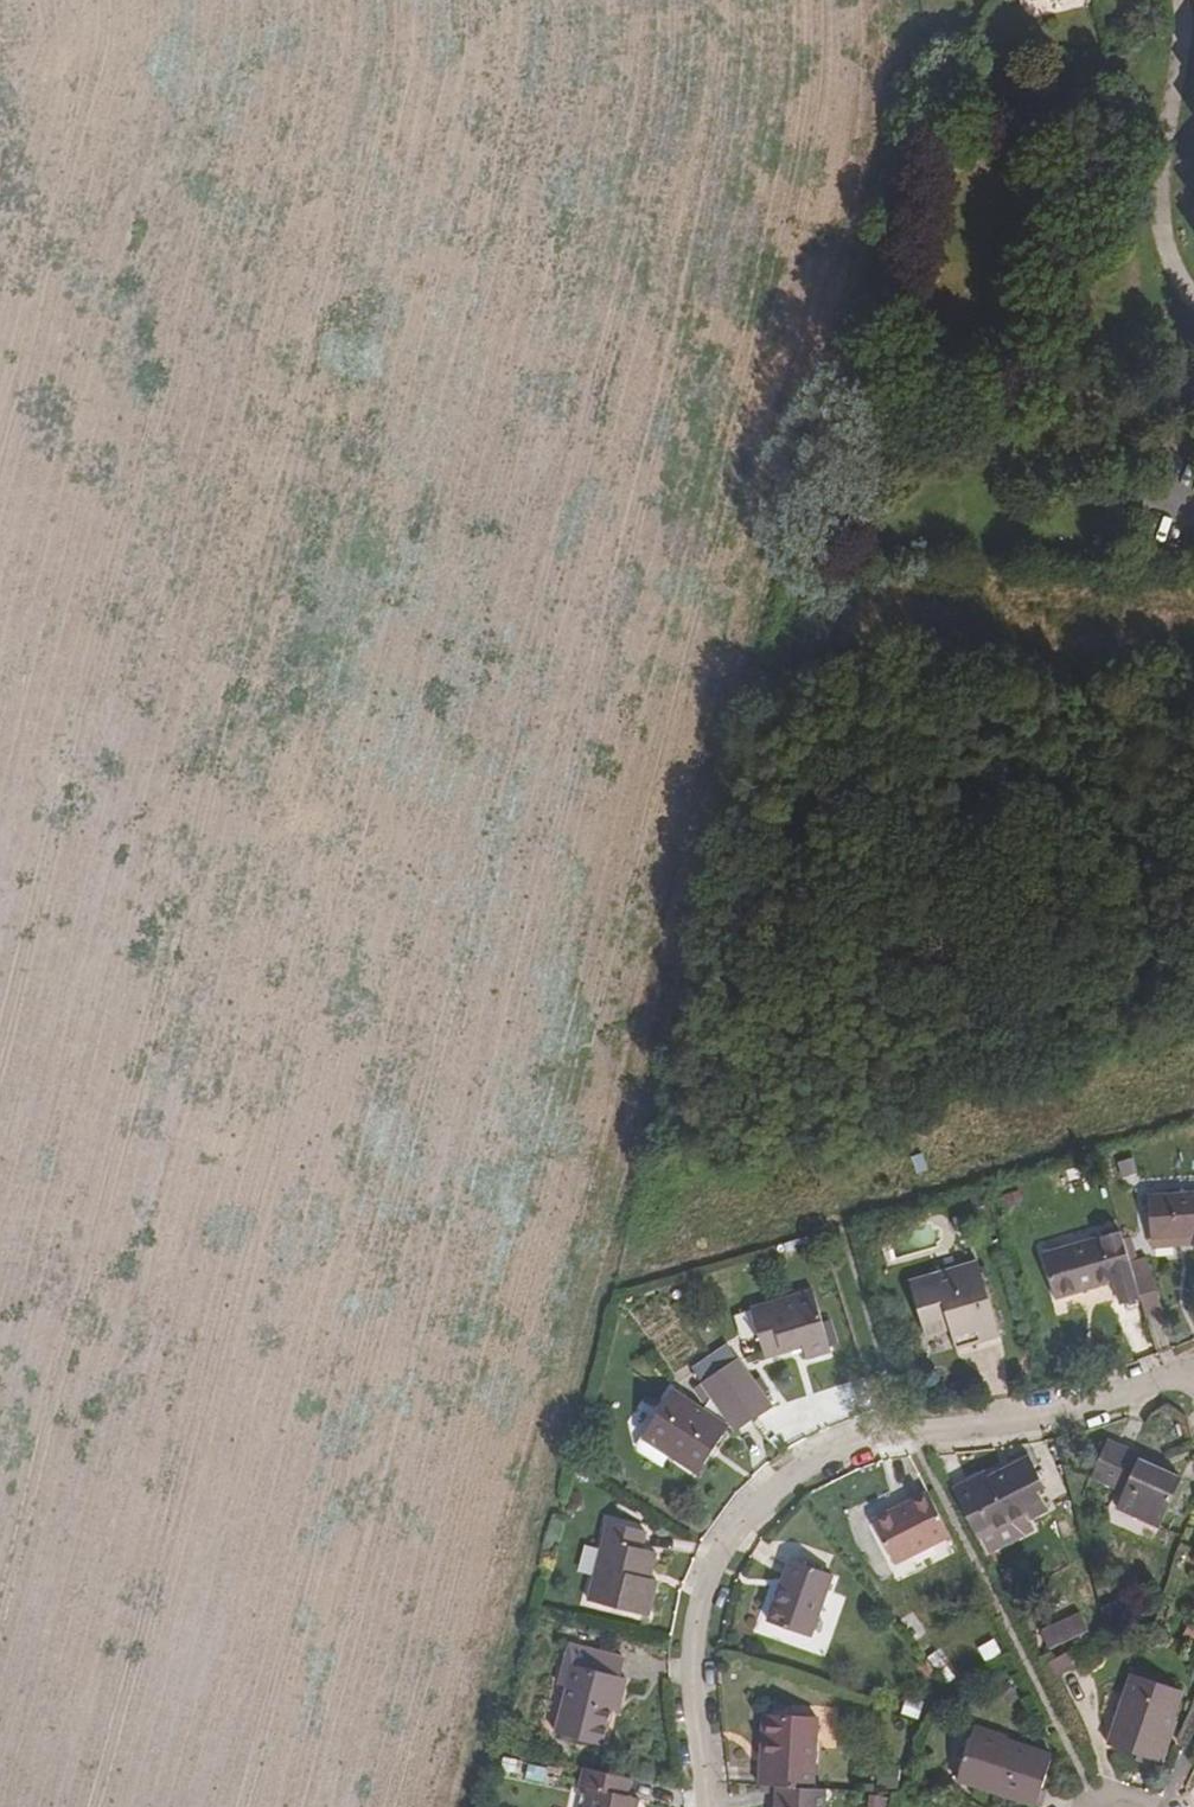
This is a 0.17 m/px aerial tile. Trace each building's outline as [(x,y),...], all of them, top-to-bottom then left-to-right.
[(1149,1196),(1154,1240),(1193,1236),(1193,1192),(1149,1196)] [(1045,1254),(1057,1299),(1116,1282),(1119,1292),(1137,1287),(1135,1280),(1121,1235),(1104,1240),(1103,1237),(1045,1254)] [(961,1323),(967,1343),(999,1334),(977,1262),(910,1280),(926,1334),(950,1326),(961,1323)] [(1137,1287),(1145,1316),(1162,1311),(1152,1276),(1135,1280),(1137,1287)] [(801,1346),(805,1358),(830,1351),(812,1290),(750,1306),(765,1357),(801,1346)] [(950,1326),(955,1347),(967,1343),(961,1323),(950,1326)] [(750,1417),(751,1419),(771,1405),(735,1356),(717,1369),(750,1417)] [(669,1390),(644,1430),(671,1447),(667,1454),(697,1473),(728,1420),(735,1428),(750,1417),(717,1369),(701,1380),(711,1394),(700,1410),(669,1390)] [(640,1438),(667,1454),(671,1447),(644,1430),(640,1438)] [(1124,1494),(1118,1510),(1161,1526),(1181,1480),(1160,1471),(1162,1465),(1106,1442),(1091,1481),(1124,1494)] [(1031,1526),(1026,1515),(1045,1505),(1035,1486),(1043,1482),(1029,1453),(987,1474),(983,1468),(950,1486),(974,1534),(982,1550),(1031,1526)] [(872,1518),(894,1560),(949,1534),(928,1491),(872,1518)] [(608,1521),(588,1601),(646,1617),(655,1579),(648,1578),(654,1552),(639,1548),(643,1530),(608,1521)] [(790,1558),(767,1621),(809,1636),(833,1573),(790,1558)] [(1079,1613),(1035,1631),(1044,1652),(1088,1634),(1079,1613)] [(567,1688),(555,1734),(600,1744),(611,1698),(617,1699),(622,1678),(616,1677),(620,1658),(567,1645),(557,1686),(567,1688)] [(1063,1654),(1045,1664),(1054,1679),(1072,1668),(1063,1654)] [(1132,1674),(1107,1744),(1156,1761),(1181,1691),(1132,1674)] [(760,1764),(759,1787),(776,1788),(812,1789),(815,1717),(769,1714),(766,1764),(760,1764)] [(972,1728),(954,1777),(1032,1805),(1050,1755),(972,1728)] [(892,1789),(898,1767),(877,1762),(871,1783),(892,1789)] [(585,1806),(636,1806),(638,1799),(625,1796),(629,1780),(582,1769),(578,1787),(589,1789),(585,1806)] [(775,1806),(824,1806),(824,1790),(812,1789),(776,1788),(775,1806)]
